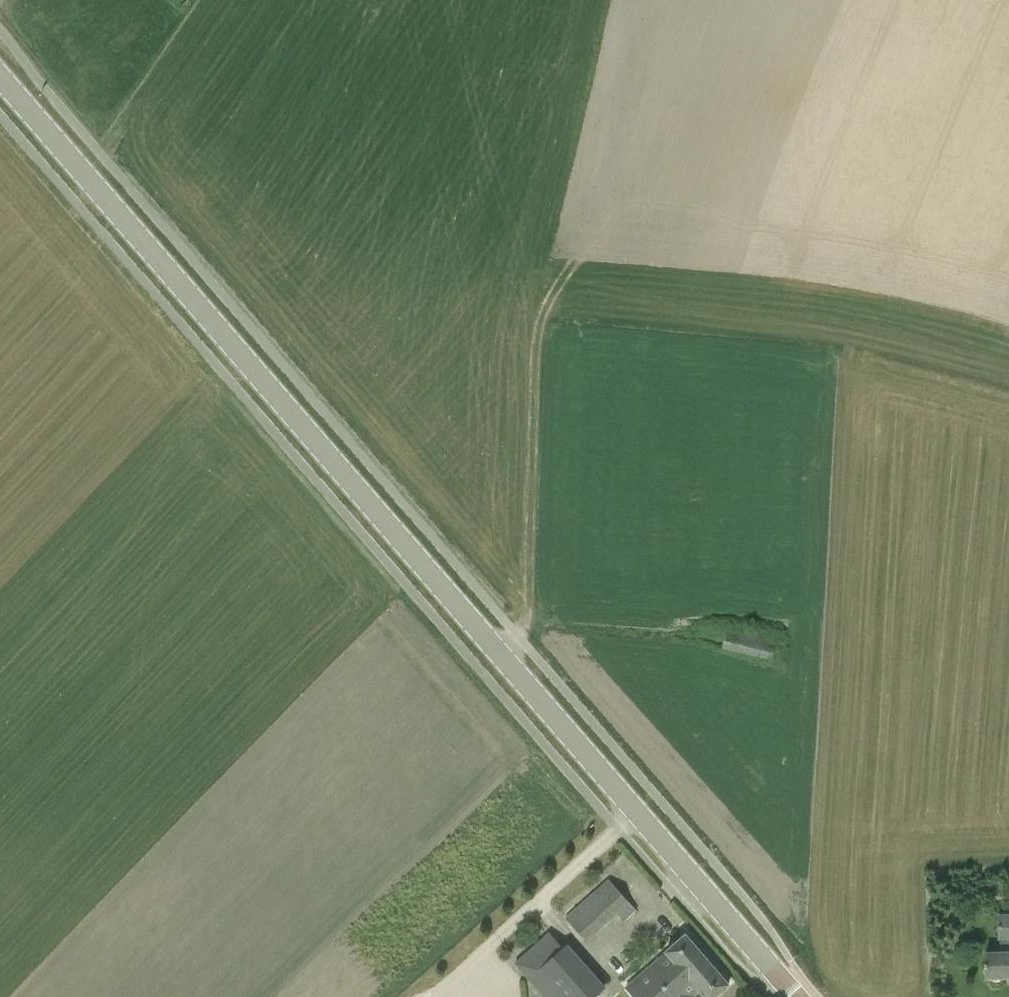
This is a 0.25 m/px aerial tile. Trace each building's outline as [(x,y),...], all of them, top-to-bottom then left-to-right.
[(734,633),(731,650),(777,657),(780,640),(734,633)] [(625,920),(637,909),(609,878),(565,917),(586,942),(620,913),(625,920)] [(996,914),(998,939),(1001,939),(1002,952),(985,952),(986,979),(1008,978),(1008,913),(996,914)] [(544,996),(595,996),(606,988),(568,943),(563,948),(548,931),(513,962),(544,996)] [(699,989),(706,996),(714,996),(728,984),(685,935),(666,951),(625,987),(633,996),(696,996),(694,994),(699,989)]
